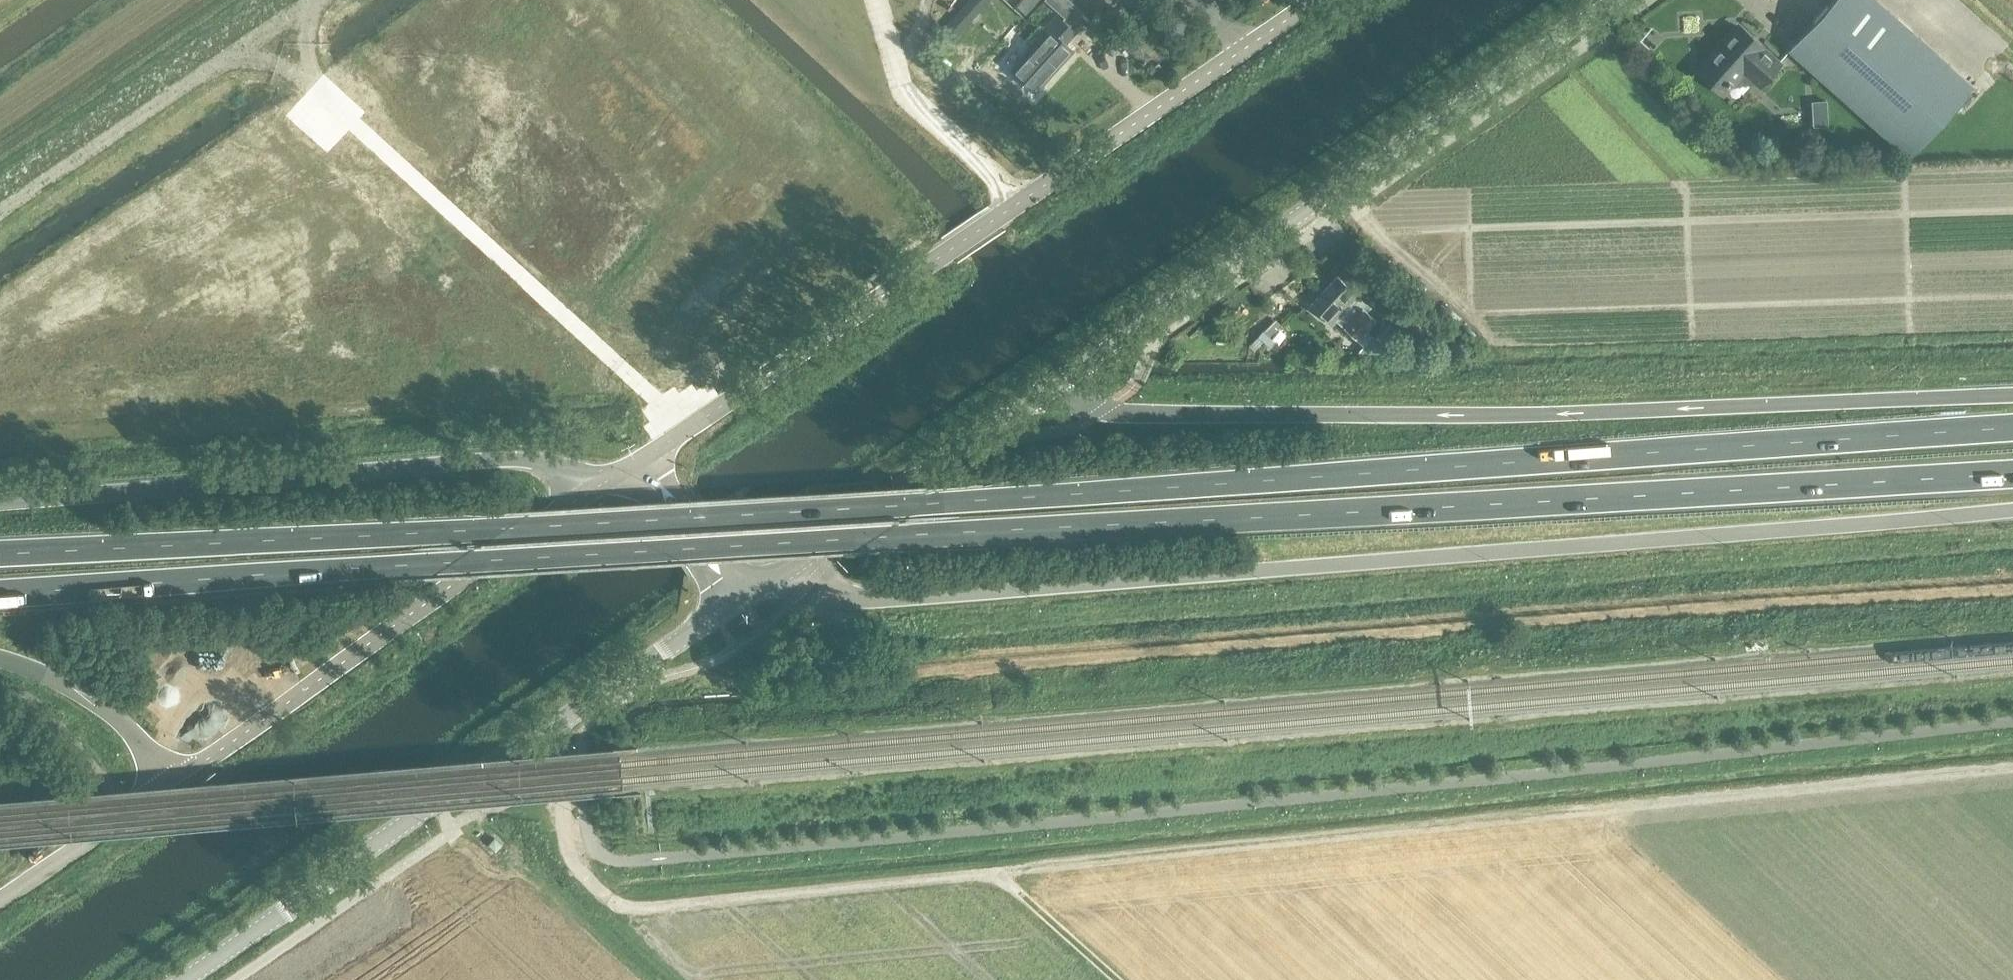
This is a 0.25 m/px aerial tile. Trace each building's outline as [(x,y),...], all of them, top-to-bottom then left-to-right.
[(1028,12),(1037,0),(1021,0),(1018,4),(1028,12)] [(1975,84),(1880,0),(1832,0),(1788,49),(1909,158),(1975,84)] [(1068,43),(1077,34),(1058,16),(1047,27),(1052,32),(1016,72),(1037,92),(1077,51),(1068,43)] [(1699,71),(1726,95),(1744,74),(1761,88),(1783,63),(1740,25),(1699,71)] [(1830,122),(1829,96),(1813,97),(1813,123),(1830,122)] [(486,173),(513,144),(493,126),(466,156),(486,173)] [(420,214),(439,230),(452,215),(433,199),(420,214)] [(1337,276),(1324,290),(1367,329),(1376,319),(1367,311),(1371,307),(1337,276)] [(1367,329),(1324,290),(1311,305),(1333,325),(1336,321),(1357,340),(1367,329)] [(1400,334),(1387,321),(1381,327),(1384,330),(1379,335),(1375,332),(1369,339),(1379,348),(1385,342),(1393,338),(1395,340),(1400,334)] [(1263,329),(1258,334),(1260,341),(1268,342),(1272,337),(1270,330),(1263,329)]
